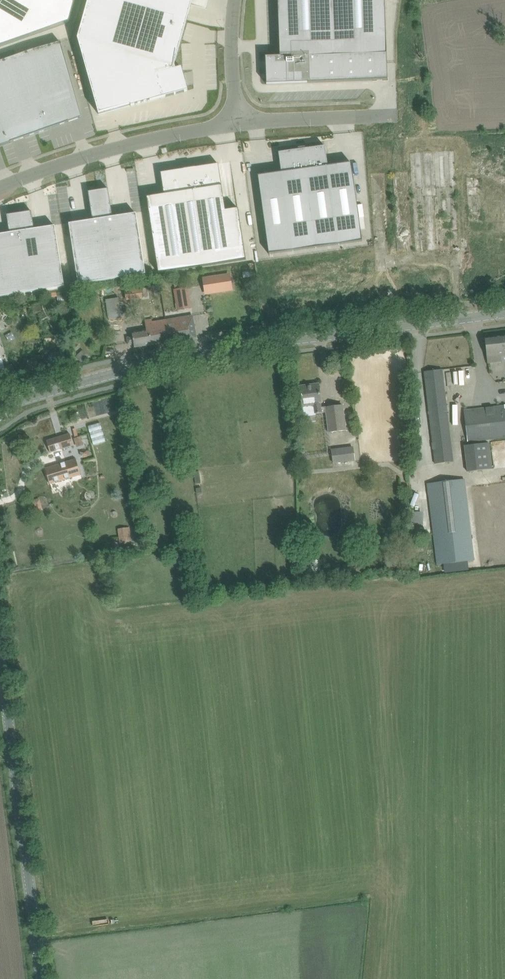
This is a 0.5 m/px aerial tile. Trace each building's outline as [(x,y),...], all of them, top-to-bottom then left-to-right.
[(69,23),(76,0),(0,0),(0,47),(69,23)] [(77,39),(98,114),(127,106),(127,108),(166,97),(188,91),(181,67),(178,68),(176,60),(191,6),(193,0),(88,0),(77,39)] [(265,57),(266,84),(387,80),(385,0),(277,0),(279,56),(265,57)] [(0,61),(0,146),(10,142),(69,122),(82,117),(60,42),(31,50),(0,61)] [(281,172),(258,176),(269,254),(362,241),(351,163),(328,166),(325,146),(305,149),(298,150),(279,153),(281,172)] [(459,250),(456,150),(410,152),(413,251),(459,250)] [(164,194),(146,197),(158,273),(246,259),(238,208),(225,210),(218,164),(161,173),(164,194)] [(108,189),(98,190),(112,280),(146,274),(136,213),(133,214),(133,215),(113,218),(108,189)] [(72,223),(69,224),(78,285),(112,280),(98,190),(88,192),(93,221),(72,224),(72,223)] [(32,211),(19,213),(31,292),(64,287),(55,226),(52,227),(34,230),(32,211)] [(31,292),(19,213),(7,215),(9,234),(0,235),(0,297),(31,292)] [(212,279),(213,291),(231,288),(230,276),(212,279)] [(143,288),(127,290),(128,301),(144,298),(143,288)] [(106,300),(109,322),(111,332),(123,330),(121,317),(118,298),(106,300)] [(191,308),(190,301),(182,302),(183,309),(191,308)] [(193,316),(166,320),(169,342),(170,342),(169,338),(176,337),(176,341),(196,337),(193,316)] [(169,342),(166,320),(152,322),(152,320),(145,321),(146,329),(132,332),(133,337),(127,338),(128,344),(134,343),(134,348),(151,345),(169,342)] [(485,338),(488,363),(502,361),(502,354),(504,353),(504,336),(485,338)] [(48,358),(48,360),(48,362),(49,363),(50,365),(51,366),(53,367),(55,367),(56,367),(58,366),(60,365),(61,364),(62,363),(62,361),(63,359),(63,358),(62,356),(61,355),(60,353),(58,352),(57,352),(55,352),(53,352),(51,353),(50,354),(49,355),(48,357),(48,358)] [(26,368),(33,372),(37,362),(31,359),(26,368)] [(424,372),(426,382),(436,463),(454,461),(442,370),(424,372)] [(314,413),(315,413),(326,412),(329,432),(345,430),(342,405),(326,407),(326,408),(321,409),(320,403),(321,403),(320,395),(319,385),(300,388),(301,398),(302,409),(314,411),(314,413)] [(467,441),(504,437),(504,405),(464,409),(467,441)] [(47,441),(50,453),(74,446),(71,434),(47,441)] [(492,468),(489,442),(464,445),(467,472),(492,468)] [(343,462),(342,448),(331,449),(332,455),(332,463),(343,462)] [(80,475),(76,460),(46,469),(50,484),(80,475)] [(464,479),(430,482),(427,483),(437,564),(474,560),(464,479)] [(117,529),(120,542),(131,540),(129,527),(117,529)] [(343,564),(345,575),(356,574),(355,563),(343,564)]
